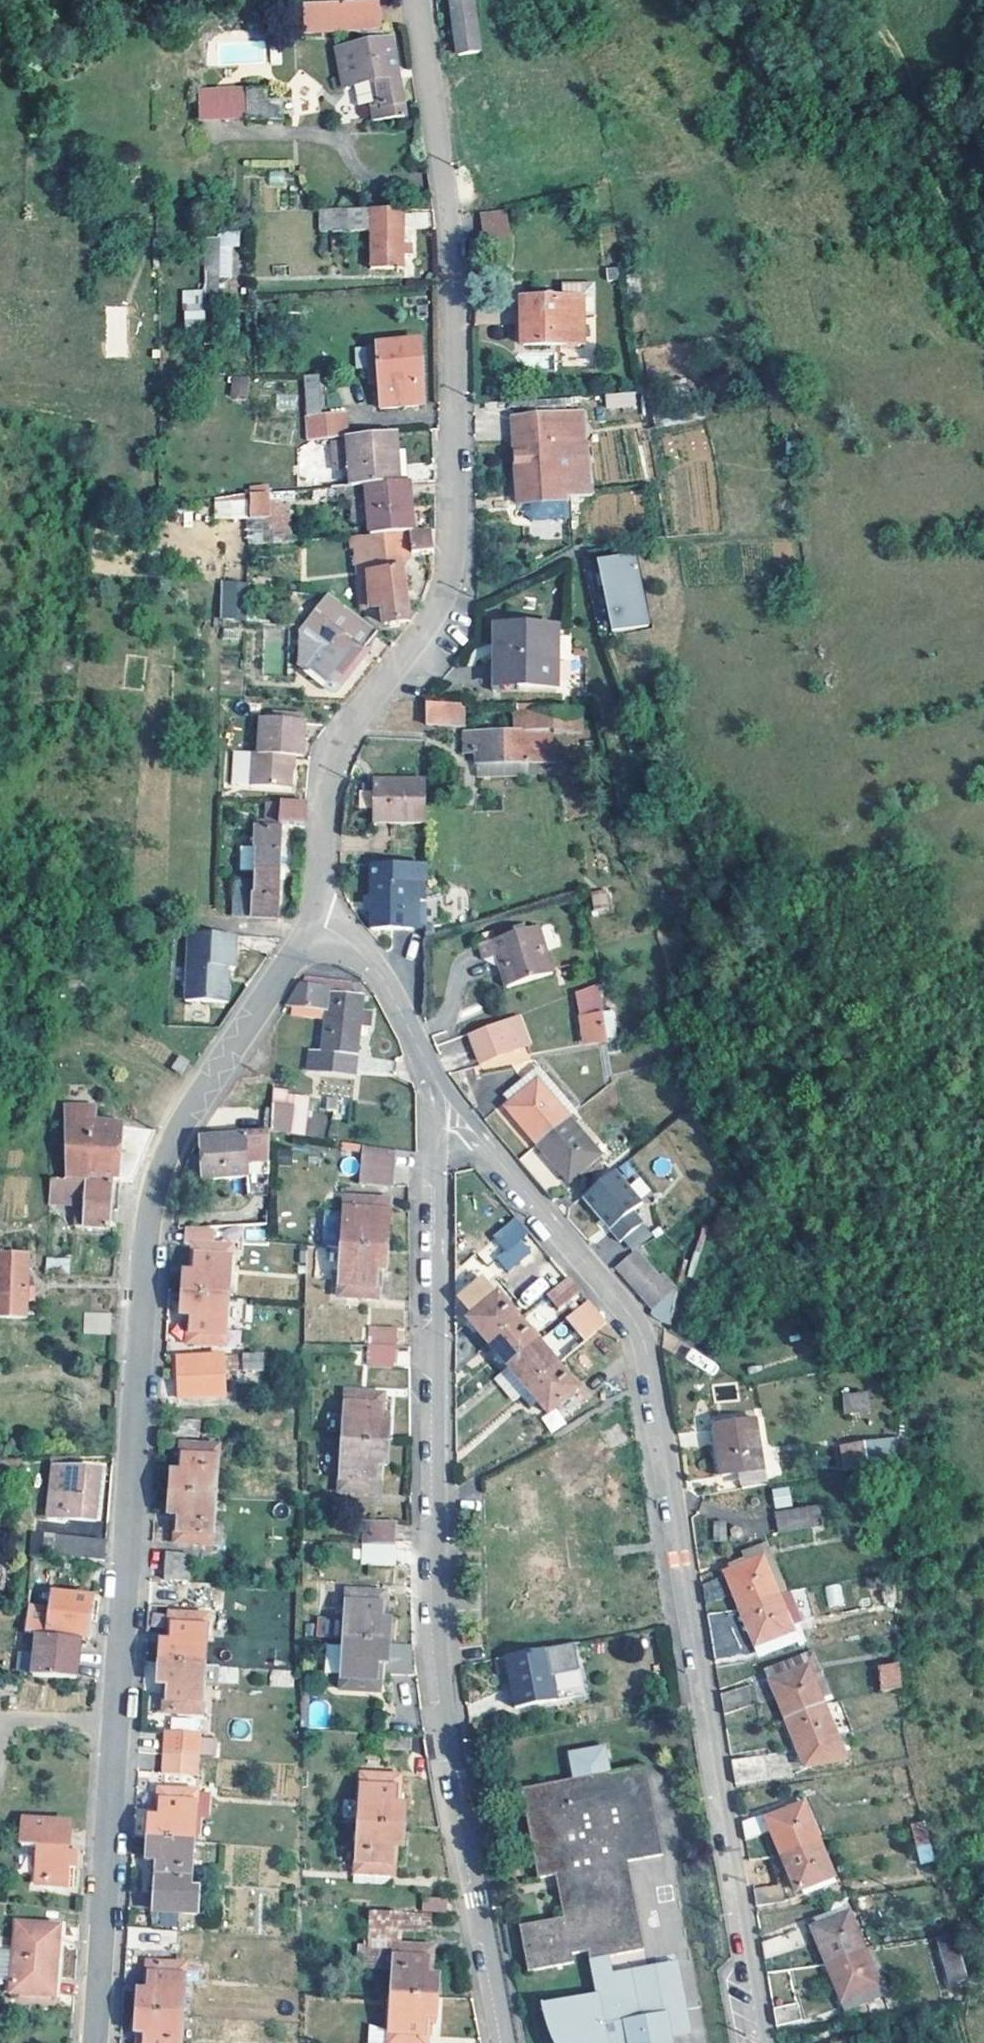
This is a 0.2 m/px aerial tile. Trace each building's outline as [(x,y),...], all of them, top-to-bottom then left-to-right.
[(472,0),(452,0),(452,2),(457,58),(478,56),(476,39),(472,0)] [(372,46),(352,49),(351,85),(355,84),(378,81),(382,105),(370,107),(373,122),(405,120),(392,42),(384,44),(381,1),(352,4),(352,29),(359,33),(371,37),(372,46)] [(352,29),(352,4),(339,6),(317,7),(322,33),(328,32),(328,36),(340,35),(340,30),(352,29)] [(219,63),(248,64),(248,44),(219,44),(219,63)] [(351,85),(352,49),(338,51),(345,86),(351,85)] [(265,92),(265,75),(243,75),(243,92),(265,92)] [(382,105),(378,81),(355,84),(359,110),(370,107),(382,105)] [(243,92),(198,93),(198,115),(199,127),(244,125),(244,114),(243,92)] [(264,104),(265,92),(243,92),(244,114),(244,125),(278,123),(278,104),(264,104)] [(355,232),(354,210),(323,211),(324,232),(355,232)] [(354,210),(355,232),(371,232),(373,271),(405,270),(405,253),(414,253),(414,237),(405,236),(405,211),(354,210)] [(520,235),(514,213),(489,220),(496,243),(520,235)] [(235,233),(203,234),(204,284),(236,283),(235,233)] [(301,274),(300,259),(288,259),(288,274),(301,274)] [(264,273),(252,273),(252,286),(264,286),(264,273)] [(596,312),(593,285),(561,286),(562,301),(581,301),(582,312),(596,312)] [(182,290),(182,323),(204,323),(204,290),(182,290)] [(582,312),(581,301),(562,301),(521,304),(524,349),(585,346),(582,312)] [(106,358),(128,357),(125,305),(103,306),(106,358)] [(424,406),(421,344),(412,344),(397,345),(379,345),(381,407),(424,406)] [(230,375),(228,397),(248,399),(250,376),(230,375)] [(320,392),(319,379),(307,379),(307,391),(320,392)] [(322,415),(320,392),(307,391),(308,417),(306,417),(305,443),(348,439),(347,414),(322,415)] [(607,409),(637,407),(636,391),(606,393),(607,409)] [(588,498),(584,442),(582,417),(516,419),(517,447),(520,505),(523,505),(523,517),(571,514),(570,500),(588,498)] [(368,486),(401,483),(399,435),(350,439),(352,488),(368,486)] [(412,481),(401,483),(368,486),(378,537),(411,533),(421,532),(418,517),(412,481)] [(214,519),(247,517),(245,494),(212,496),(214,519)] [(292,546),(290,495),(267,498),(268,524),(268,548),(292,546)] [(268,524),(267,498),(248,499),(248,526),(268,524)] [(426,531),(424,517),(418,517),(421,532),(426,531)] [(426,531),(421,532),(411,533),(413,555),(436,552),(433,530),(426,531)] [(413,555),(411,533),(378,537),(367,538),(371,575),(405,572),(414,557),(413,555)] [(648,626),(632,556),(595,565),(598,578),(602,595),(611,635),(648,626)] [(412,623),(405,572),(371,575),(374,599),(383,598),(386,626),(412,623)] [(602,595),(598,578),(592,580),(596,597),(602,595)] [(248,620),(249,581),(220,580),(219,619),(248,620)] [(334,647),(359,617),(337,598),(312,628),(334,647)] [(386,626),(383,598),(374,599),(376,623),(381,627),(386,626)] [(359,617),(334,647),(312,673),(334,693),(370,653),(368,650),(381,635),(359,617)] [(555,686),(556,625),(495,624),(494,644),(497,646),(497,683),(555,686)] [(334,647),(312,628),(305,636),(303,636),(303,666),(312,673),(334,647)] [(462,726),(463,702),(426,702),(426,726),(462,726)] [(581,734),(581,712),(513,712),(514,730),(495,730),(494,732),(463,733),(463,752),(476,752),(476,764),(494,763),(496,765),(528,764),(528,762),(554,762),(553,735),(581,734)] [(301,719),(256,719),(254,753),(250,754),(249,788),(289,789),(290,755),(301,755),(301,719)] [(580,761),(581,734),(553,735),(554,762),(580,761)] [(496,765),(494,763),(476,764),(476,778),(529,777),(528,764),(496,765)] [(426,821),(426,781),(399,781),(399,789),(374,789),(374,821),(426,821)] [(277,803),(266,803),(265,831),(276,831),(276,824),(277,803)] [(306,804),(277,803),(276,824),(304,826),(306,804)] [(256,831),(255,851),(255,881),(241,881),(234,881),(233,918),(276,919),(277,877),(278,831),(276,831),(265,831),(256,831)] [(255,881),(255,851),(241,851),(241,881),(255,881)] [(426,900),(426,879),(427,865),(370,866),(370,879),(370,926),(410,926),(440,924),(441,895),(426,900)] [(610,909),(608,890),(591,891),(593,911),(610,909)] [(553,969),(540,923),(480,941),(485,957),(498,953),(507,983),(553,969)] [(236,972),(238,939),(189,936),(185,1004),(227,1006),(230,971),(236,972)] [(301,984),(331,987),(351,989),(351,981),(306,976),(301,984)] [(331,987),(301,984),(289,1005),(294,1006),(314,1008),(327,1009),(326,1019),(324,1053),(314,1052),(312,1073),(356,1078),(361,1028),(362,1012),(363,997),(351,996),(331,994),(331,987)] [(351,989),(331,987),(331,994),(351,996),(351,989)] [(595,1015),(593,988),(571,996),(574,1021),(595,1015)] [(293,1016),(314,1018),(314,1008),(294,1006),(293,1016)] [(314,1008),(314,1018),(326,1019),(327,1009),(314,1008)] [(373,1012),(362,1012),(361,1028),(372,1029),(373,1012)] [(598,1045),(595,1015),(574,1021),(578,1048),(598,1045)] [(530,1045),(520,1018),(473,1035),(484,1064),(530,1045)] [(190,1062),(181,1055),(172,1067),(181,1075),(190,1062)] [(577,1115),(538,1068),(530,1075),(568,1122),(577,1115)] [(538,1147),(568,1122),(530,1075),(503,1098),(510,1106),(506,1109),(538,1147)] [(271,1133),(272,1106),(272,1092),(252,1087),(238,1135),(271,1133)] [(340,1103),(329,1102),(327,1112),(337,1113),(340,1103)] [(293,1109),(272,1106),(271,1133),(289,1137),(293,1109)] [(85,1122),(86,1110),(66,1109),(65,1117),(85,1122)] [(303,1110),(293,1109),(289,1137),(299,1138),(303,1110)] [(94,1110),(86,1110),(85,1122),(93,1123),(94,1110)] [(85,1122),(65,1117),(61,1179),(88,1181),(93,1123),(85,1122)] [(307,1118),(306,1135),(321,1136),(323,1119),(307,1118)] [(596,1156),(568,1122),(538,1147),(568,1183),(572,1180),(576,1184),(610,1159),(603,1153),(596,1156)] [(88,1181),(107,1181),(120,1183),(123,1128),(93,1123),(88,1181)] [(154,1133),(123,1128),(120,1183),(131,1183),(154,1133)] [(264,1175),(263,1136),(202,1139),(204,1181),(247,1180),(247,1176),(264,1175)] [(394,1153),(364,1149),(359,1180),(389,1185),(394,1153)] [(615,1170),(582,1198),(620,1243),(644,1223),(634,1211),(643,1204),(615,1170)] [(247,1176),(247,1180),(247,1197),(264,1196),(264,1175),(247,1176)] [(120,1183),(107,1181),(107,1184),(51,1181),(50,1205),(76,1207),(74,1234),(107,1237),(108,1229),(113,1230),(113,1221),(118,1221),(120,1183)] [(344,1214),(342,1249),(387,1252),(390,1215),(380,1215),(380,1202),(345,1200),(344,1214)] [(390,1203),(380,1202),(380,1215),(390,1215),(390,1203)] [(342,1249),(344,1214),(324,1213),(322,1248),(342,1249)] [(503,1250),(494,1258),(508,1272),(530,1250),(520,1240),(528,1232),(513,1216),(491,1237),(503,1250)] [(227,1249),(228,1227),(218,1228),(217,1248),(227,1249)] [(183,1296),(230,1299),(233,1249),(227,1249),(217,1248),(218,1228),(187,1229),(186,1246),(197,1246),(195,1275),(184,1275),(183,1296)] [(386,1273),(387,1252),(342,1249),(339,1298),(375,1301),(376,1273),(386,1273)] [(661,1278),(640,1252),(618,1269),(653,1311),(650,1314),(670,1326),(676,1292),(664,1276),(661,1278)] [(26,1254),(0,1254),(0,1318),(25,1319),(25,1301),(26,1286),(26,1254)] [(72,1264),(47,1261),(47,1273),(71,1276),(72,1264)] [(589,1285),(577,1270),(555,1289),(567,1303),(589,1285)] [(517,1294),(525,1306),(549,1290),(541,1278),(517,1294)] [(487,1341),(489,1343),(497,1336),(517,1320),(498,1297),(495,1300),(483,1285),(462,1302),(474,1317),(470,1321),(487,1341)] [(616,1317),(596,1294),(574,1312),(594,1335),(616,1317)] [(227,1348),(230,1299),(183,1296),(182,1317),(192,1318),(191,1345),(227,1348)] [(111,1315),(84,1314),(83,1335),(110,1336),(111,1315)] [(489,1343),(508,1367),(515,1361),(537,1343),(524,1328),(517,1320),(497,1336),(489,1343)] [(565,1322),(544,1334),(559,1359),(579,1346),(565,1322)] [(529,1323),(524,1328),(537,1343),(542,1339),(529,1323)] [(369,1327),(368,1346),(395,1348),(397,1329),(369,1327)] [(515,1361),(508,1367),(527,1390),(541,1379),(556,1366),(537,1343),(515,1361)] [(395,1348),(368,1346),(367,1365),(394,1368),(395,1348)] [(692,1347),(684,1357),(712,1376),(719,1366),(692,1347)] [(175,1352),(176,1400),(226,1398),(225,1351),(175,1352)] [(242,1351),(241,1372),(263,1372),(263,1352),(242,1351)] [(548,1415),(554,1411),(572,1396),(577,1391),(563,1374),(556,1366),(541,1379),(527,1390),(540,1405),(548,1415)] [(736,1403),(734,1385),(709,1388),(712,1406),(736,1403)] [(540,1405),(527,1390),(518,1397),(531,1413),(540,1405)] [(842,1392),(843,1415),(868,1414),(868,1392),(842,1392)] [(343,1444),(388,1447),(390,1426),(379,1425),(381,1397),(346,1394),(344,1429),(343,1444)] [(581,1405),(572,1396),(554,1411),(562,1421),(581,1405)] [(764,1487),(753,1420),(710,1428),(719,1478),(736,1476),(737,1482),(738,1491),(764,1487)] [(199,1422),(175,1421),(175,1436),(198,1438),(199,1422)] [(711,1480),(719,1478),(710,1428),(703,1428),(711,1480)] [(633,1447),(622,1430),(614,1435),(624,1452),(633,1447)] [(624,1452),(614,1435),(605,1440),(616,1457),(624,1452)] [(387,1468),(388,1447),(343,1444),(340,1492),(375,1496),(377,1468),(387,1468)] [(861,1447),(846,1444),(837,1445),(841,1474),(865,1470),(861,1447)] [(171,1496),(217,1499),(220,1449),(185,1446),(183,1474),(172,1474),(171,1496)] [(78,1471),(78,1459),(53,1459),(48,1518),(95,1522),(99,1473),(78,1471)] [(106,1474),(99,1473),(95,1522),(99,1523),(106,1474)] [(736,1476),(719,1478),(718,1485),(737,1482),(736,1476)] [(789,1486),(771,1489),(774,1509),(792,1506),(789,1486)] [(217,1499),(171,1496),(170,1517),(180,1517),(178,1544),(225,1547),(227,1529),(215,1529),(217,1499)] [(818,1528),(815,1506),(804,1509),(807,1530),(818,1528)] [(807,1530),(804,1509),(774,1514),(777,1535),(807,1530)] [(369,1544),(396,1546),(397,1522),(365,1521),(364,1544),(369,1544)] [(711,1523),(713,1541),(727,1540),(725,1521),(711,1523)] [(105,1544),(45,1533),(42,1553),(104,1564),(105,1544)] [(395,1566),(396,1546),(369,1544),(368,1565),(395,1566)] [(762,1557),(777,1594),(786,1593),(764,1545),(723,1562),(728,1572),(762,1557)] [(190,1557),(166,1556),(165,1580),(188,1582),(190,1557)] [(733,1595),(740,1609),(777,1594),(762,1557),(728,1572),(725,1573),(725,1576),(700,1587),(703,1608),(733,1595)] [(898,1604),(894,1578),(879,1580),(881,1601),(882,1606),(898,1604)] [(881,1601),(879,1580),(867,1582),(869,1602),(881,1601)] [(828,1606),(843,1605),(841,1583),(826,1585),(828,1606)] [(786,1593),(777,1594),(792,1631),(755,1646),(757,1652),(759,1659),(806,1639),(786,1593)] [(92,1598),(50,1594),(46,1636),(87,1641),(89,1627),(91,1606),(92,1598)] [(345,1612),(343,1642),(389,1645),(391,1622),(381,1621),(382,1596),(346,1594),(345,1612)] [(777,1594),(740,1609),(739,1610),(705,1616),(713,1663),(742,1658),(757,1652),(755,1646),(792,1631),(777,1594)] [(99,1607),(91,1606),(89,1627),(96,1627),(99,1607)] [(42,1611),(26,1609),(25,1622),(40,1624),(42,1611)] [(160,1664),(205,1667),(208,1617),(173,1614),(172,1641),(162,1641),(160,1664)] [(316,1634),(340,1635),(341,1619),(317,1618),(316,1634)] [(81,1644),(37,1641),(33,1676),(78,1680),(81,1644)] [(389,1645),(343,1642),(340,1691),(376,1693),(377,1685),(383,1685),(384,1675),(410,1676),(412,1646),(389,1645)] [(575,1648),(548,1654),(554,1682),(576,1677),(580,1672),(575,1648)] [(554,1682),(548,1654),(506,1662),(510,1681),(516,1713),(558,1706),(554,1682)] [(808,1667),(805,1660),(766,1676),(769,1683),(808,1667)] [(899,1661),(877,1663),(880,1690),(902,1687),(899,1661)] [(510,1681),(506,1662),(500,1663),(504,1682),(510,1681)] [(202,1716),(205,1667),(160,1664),(159,1685),(168,1686),(167,1714),(202,1716)] [(769,1683),(785,1720),(823,1704),(808,1667),(769,1683)] [(289,1687),(292,1673),(272,1669),(269,1683),(289,1687)] [(757,1703),(748,1684),(719,1697),(722,1718),(757,1703)] [(823,1704),(785,1720),(800,1757),(839,1741),(823,1704)] [(166,1734),(165,1754),(200,1756),(201,1737),(166,1734)] [(572,1782),(607,1775),(602,1750),(567,1757),(572,1782)] [(199,1778),(200,1756),(165,1754),(163,1776),(199,1778)] [(763,1779),(760,1758),(730,1762),(734,1784),(763,1779)] [(662,1858),(644,1768),(607,1775),(572,1782),(519,1792),(536,1882),(554,1880),(562,1921),(519,1930),(527,1977),(572,1968),(570,1959),(587,1956),(588,1964),(607,1960),(643,1953),(629,1881),(612,1884),(609,1869),(626,1865),(662,1858)] [(363,1776),(360,1825),(405,1828),(406,1806),(397,1805),(398,1777),(363,1776)] [(802,1806),(817,1843),(827,1841),(806,1790),(759,1810),(763,1820),(765,1822),(802,1806)] [(149,1841),(195,1844),(198,1794),(163,1792),(161,1818),(151,1817),(149,1841)] [(913,1826),(926,1824),(920,1800),(899,1804),(902,1815),(905,1828),(913,1826)] [(771,1838),(780,1858),(817,1843),(802,1806),(765,1822),(763,1820),(740,1824),(743,1842),(771,1838)] [(905,1828),(902,1815),(889,1817),(893,1830),(905,1828)] [(37,1847),(69,1848),(71,1822),(24,1818),(21,1846),(37,1847)] [(926,1824),(913,1826),(923,1866),(937,1863),(926,1824)] [(404,1848),(405,1828),(360,1825),(357,1860),(342,1859),(342,1873),(356,1873),(392,1876),(393,1867),(400,1867),(401,1848),(404,1848)] [(193,1873),(195,1844),(149,1841),(148,1860),(158,1861),(156,1888),(162,1889),(161,1914),(200,1917),(202,1890),(192,1890),(193,1873)] [(827,1841),(817,1843),(832,1880),(800,1893),(803,1899),(842,1882),(832,1856),(827,1841)] [(832,1880),(817,1843),(780,1858),(795,1895),(800,1893),(832,1880)] [(69,1848),(37,1847),(35,1886),(64,1887),(65,1877),(73,1878),(76,1852),(68,1851),(69,1848)] [(629,1881),(626,1865),(609,1869),(612,1884),(629,1881)] [(205,1874),(193,1873),(192,1890),(202,1890),(205,1891),(205,1874)] [(392,1876),(356,1873),(356,1885),(391,1888),(392,1876)] [(162,1889),(156,1888),(154,1913),(161,1914),(162,1889)] [(785,1905),(782,1889),(752,1893),(754,1909),(785,1905)] [(421,1911),(446,1912),(446,1898),(422,1897),(421,1911)] [(847,1916),(844,1909),(812,1922),(814,1929),(847,1916)] [(398,1913),(365,1910),(361,1970),(394,1973),(396,1946),(397,1933),(398,1913)] [(444,1916),(398,1913),(397,1933),(442,1937),(444,1916)] [(809,1931),(824,1966),(861,1951),(847,1916),(814,1929),(809,1931)] [(61,1929),(19,1926),(13,1994),(56,1997),(61,1929)] [(966,1977),(956,1935),(943,1938),(953,1978),(966,1977)] [(789,1954),(784,1938),(761,1946),(764,1965),(789,1954)] [(394,1973),(393,1997),(411,1998),(438,2000),(439,1977),(429,1977),(431,1949),(396,1946),(394,1973)] [(8,1976),(8,1950),(0,1950),(0,1976),(8,1976)] [(890,1996),(871,1950),(861,1951),(876,1989),(844,2002),(850,2014),(881,2000),(890,1996)] [(861,1951),(824,1966),(840,2003),(844,2002),(876,1989),(861,1951)] [(588,1964),(595,2000),(540,2010),(541,2023),(545,2037),(547,2042),(672,2042),(672,2041),(667,2017),(639,2022),(631,1974),(611,1978),(607,1960),(588,1964)] [(667,2017),(672,2041),(692,2037),(676,1964),(631,1974),(639,2022),(667,2017)] [(140,1990),(138,2012),(184,2016),(186,1967),(151,1965),(149,1990),(140,1990)] [(965,2003),(966,1981),(953,1983),(958,2004),(965,2003)] [(893,2003),(890,1996),(881,2000),(885,2007),(893,2003)] [(393,1997),(390,2030),(389,2042),(425,2042),(425,2020),(437,2020),(438,2000),(411,1998),(393,1997)] [(801,2023),(799,2005),(772,2010),(775,2029),(801,2023)] [(138,2012),(136,2035),(147,2036),(146,2042),(192,2042),(193,2016),(184,2016),(138,2012)] [(370,2025),(368,2042),(389,2042),(390,2030),(370,2025)]
